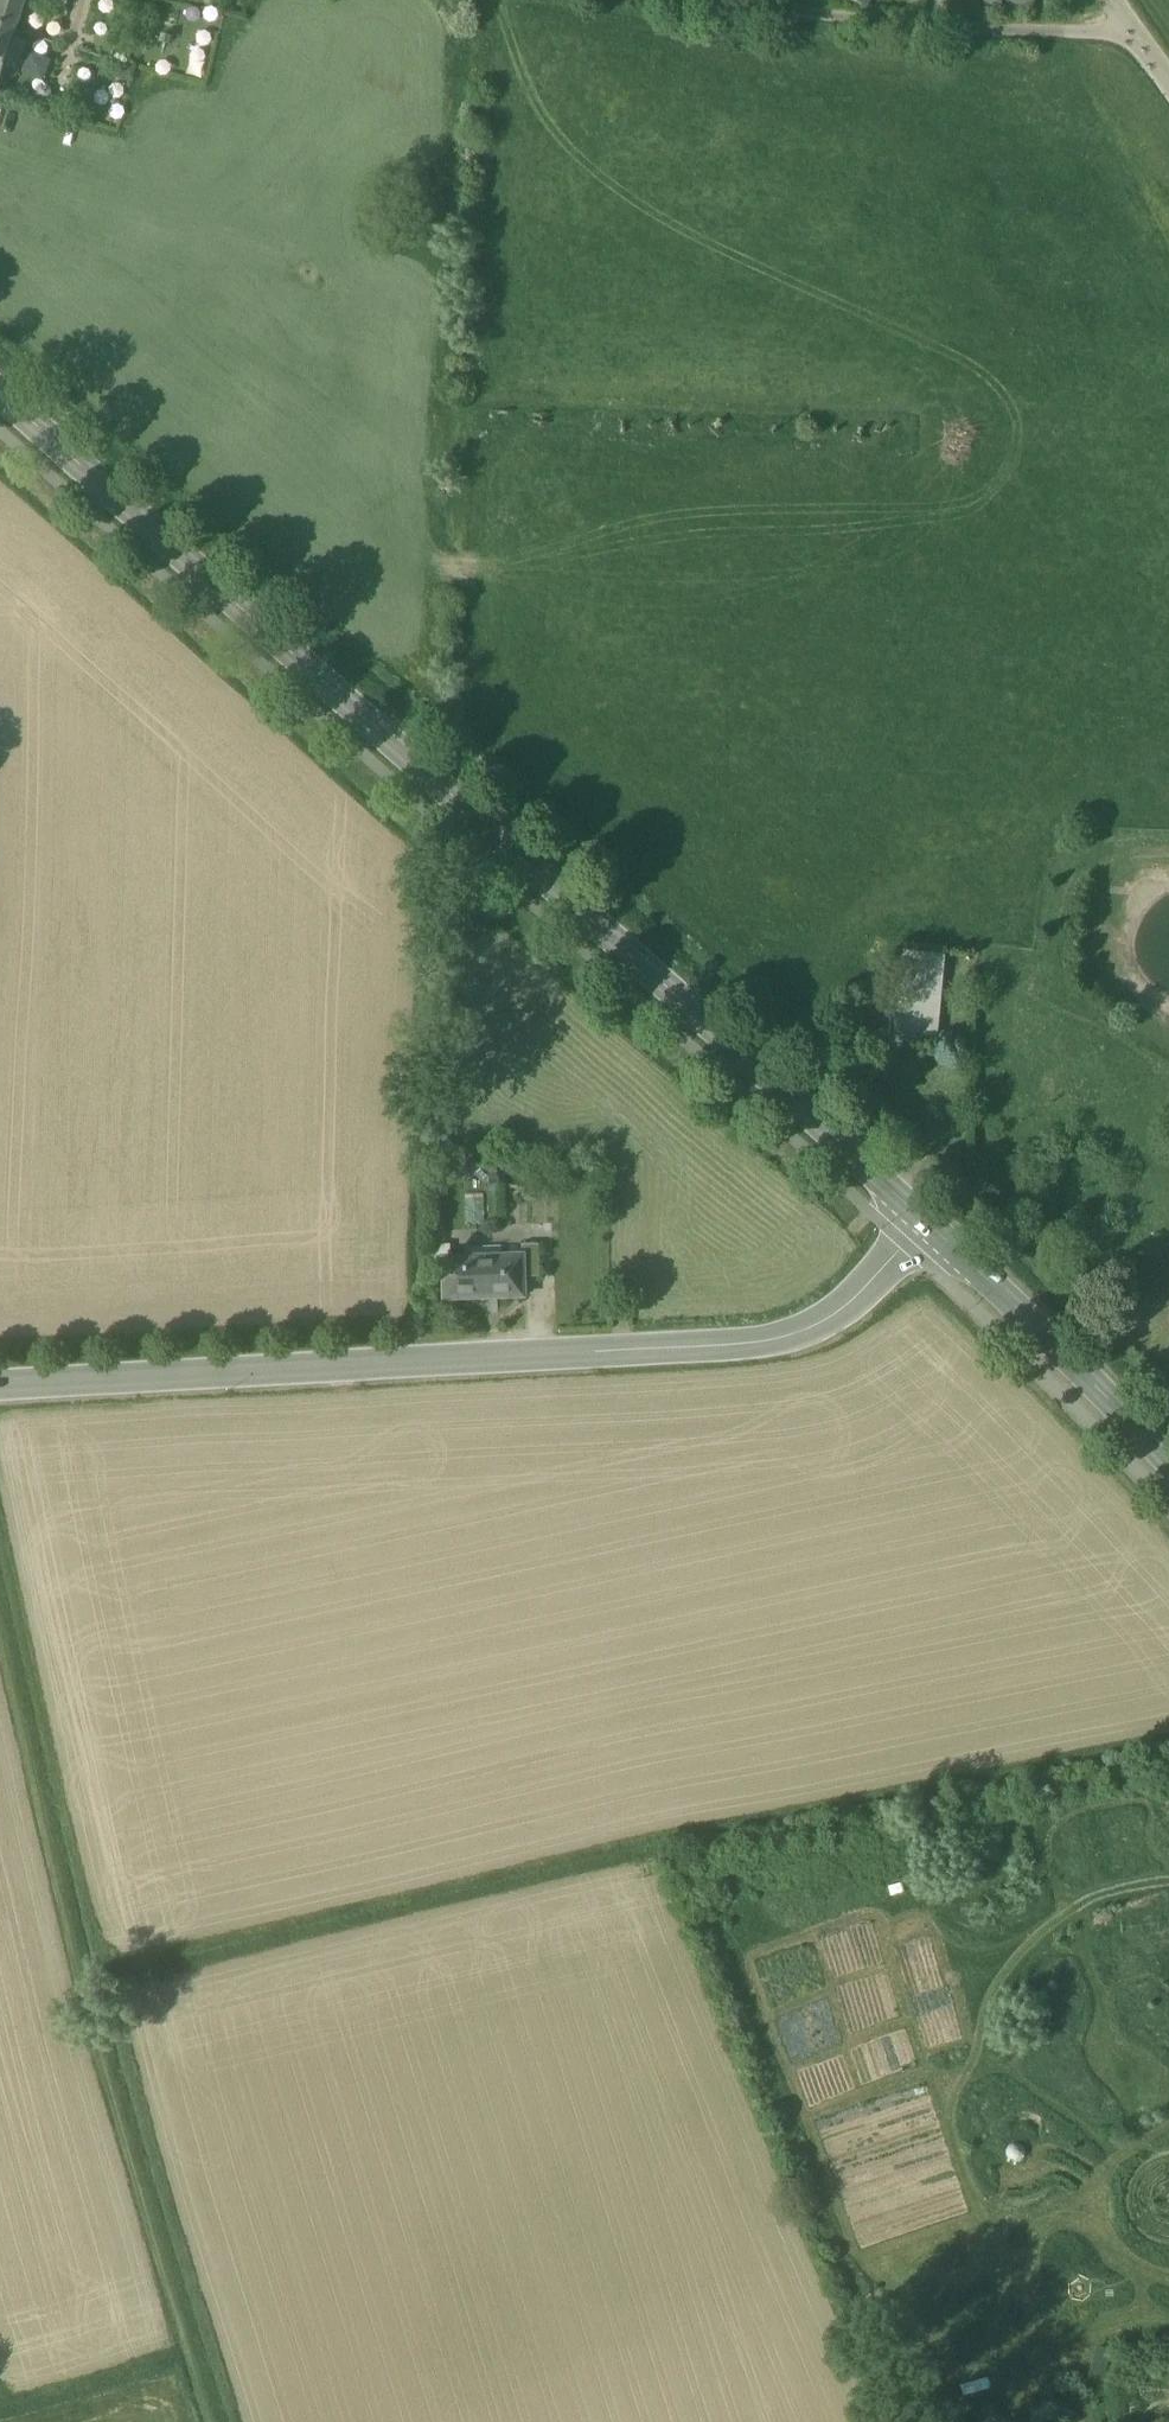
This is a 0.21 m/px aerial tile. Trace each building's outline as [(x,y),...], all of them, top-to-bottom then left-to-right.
[(16,30),(24,0),(0,0),(0,25),(16,30)] [(865,9),(870,0),(848,0),(865,9)] [(16,30),(0,25),(0,83),(16,30)] [(31,50),(21,71),(44,82),(54,61),(31,50)] [(933,976),(911,975),(907,1022),(929,1024),(933,976)] [(539,1278),(539,1245),(522,1246),(522,1256),(523,1256),(524,1278),(539,1278)] [(522,1256),(443,1259),(444,1300),(524,1298),(524,1278),(523,1256),(522,1256)]
